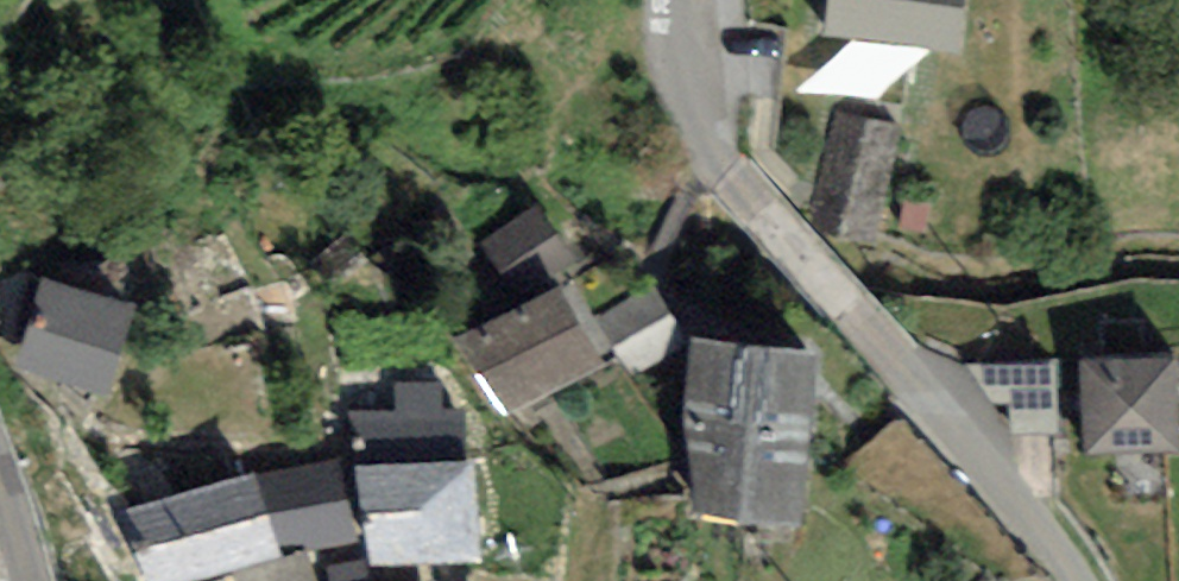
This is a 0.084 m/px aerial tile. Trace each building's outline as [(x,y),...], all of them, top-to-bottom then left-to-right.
[(823,29),(959,43),(964,0),(826,0),(823,29)] [(899,122),(834,111),(814,229),(880,239),(899,122)] [(132,299),(41,274),(17,361),(108,386),(132,299)] [(560,274),(455,338),(501,415),(607,351),(560,274)] [(687,339),(660,288),(602,320),(629,370),(687,339)] [(817,340),(698,329),(686,412),(698,510),(806,515),(817,340)] [(1077,355),(1084,452),(1178,445),(1178,408),(1175,348),(1077,355)] [(472,453),(359,466),(370,562),(483,549),(472,453)] [(337,454),(254,467),(284,547),(354,537),(337,454)] [(128,514),(153,580),(194,580),(284,547),(254,467),(128,514)]
